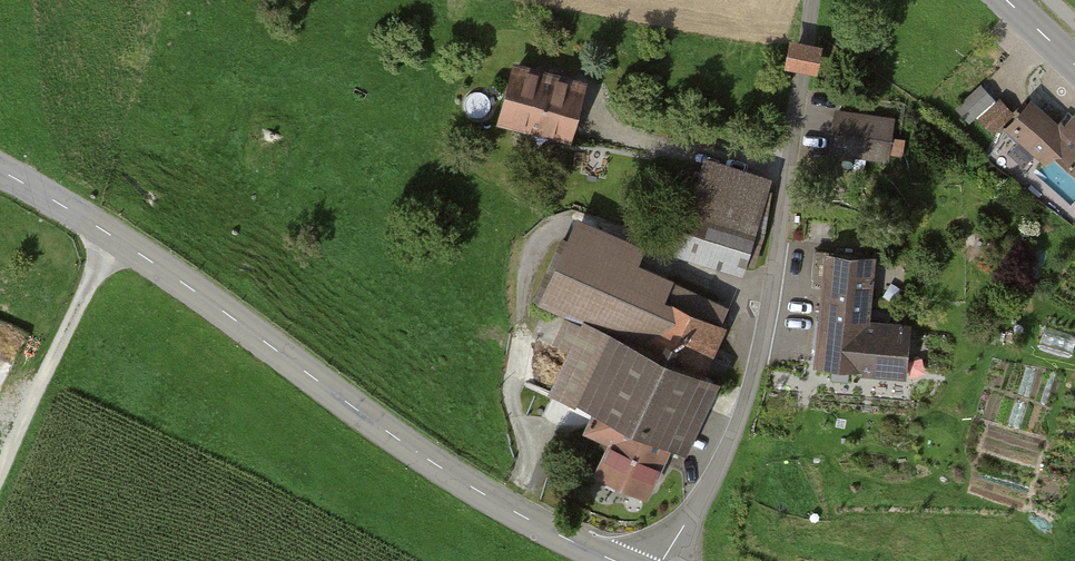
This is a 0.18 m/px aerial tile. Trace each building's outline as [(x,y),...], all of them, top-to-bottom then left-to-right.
[(511,67),(496,127),(571,146),(586,86),(511,67)] [(985,80),(957,102),(969,118),(997,95),(985,80)] [(1044,95),(1004,140),(1074,202),(1074,122),(1044,95)] [(896,121),(837,114),(832,156),(892,162),(896,121)] [(751,266),(776,181),(709,162),(684,248),(751,266)] [(733,303),(573,231),(544,296),(704,367),(733,303)] [(831,256),(826,311),(880,316),(885,261),(831,256)] [(826,311),(821,365),(875,370),(880,316),(826,311)] [(716,381),(616,335),(583,405),(684,451),(716,381)]
